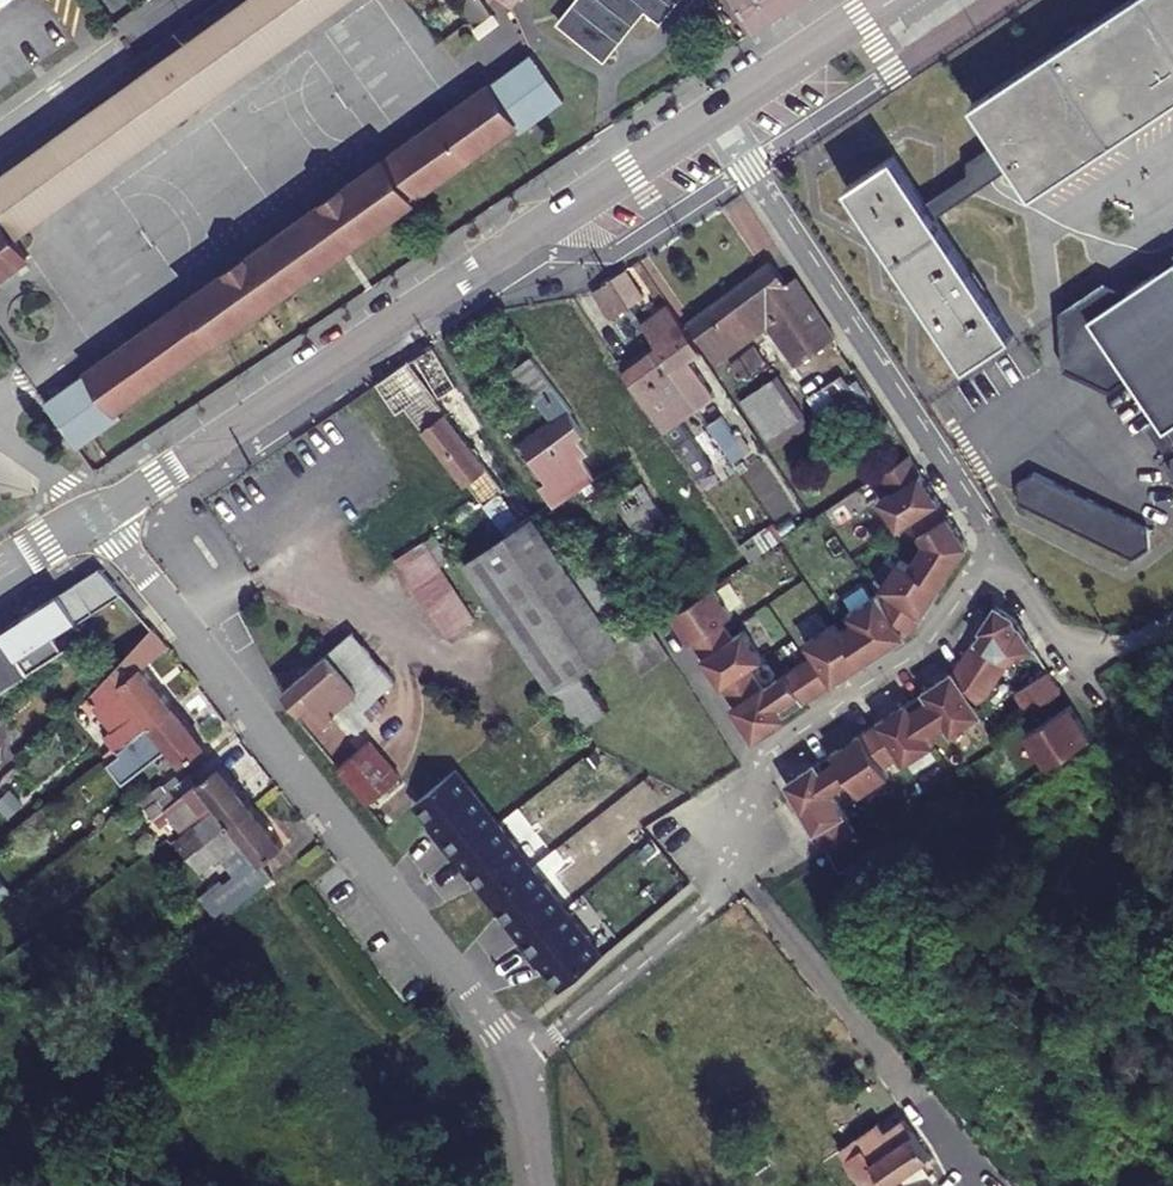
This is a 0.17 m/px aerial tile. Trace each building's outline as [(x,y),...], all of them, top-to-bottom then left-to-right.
[(0,176),(0,213),(2,215),(16,234),(347,0),(249,0),(172,54),(95,110),(0,176)] [(485,22),(496,14),(487,0),(470,0),(485,22)] [(566,24),(608,59),(649,8),(664,22),(682,0),(586,0),(566,24)] [(980,99),(1039,186),(1172,101),(1172,0),(1129,0),(980,99)] [(457,8),(431,29),(443,43),(468,24),(457,8)] [(516,129),(519,135),(566,101),(532,58),(45,404),(78,450),(122,418),(118,412),(516,129)] [(907,147),(852,181),(971,361),(1023,326),(907,147)] [(1049,274),(1139,216),(1117,182),(1027,240),(1049,274)] [(0,216),(0,276),(29,255),(16,234),(2,215),(0,216)] [(1058,364),(1102,387),(1123,375),(1172,446),(1166,452),(1169,474),(1172,476),(1172,256),(1117,295),(1091,284),(1059,305),(1058,364)] [(732,292),(748,314),(790,284),(789,282),(774,262),(732,292)] [(644,295),(625,269),(612,278),(631,304),(644,295)] [(790,284),(748,314),(762,333),(773,326),(800,364),(839,338),(796,277),(789,282),(790,284)] [(631,304),(612,278),(595,290),(612,318),(631,304)] [(748,314),(732,292),(691,322),(707,344),(748,314)] [(671,369),(681,384),(691,377),(681,363),(698,351),(669,307),(645,324),(659,344),(656,346),(652,350),(666,372),(671,369)] [(642,326),(656,346),(659,344),(645,324),(642,326)] [(744,368),(772,348),(764,336),(736,357),(744,368)] [(393,396),(407,418),(421,423),(446,453),(467,438),(442,399),(458,388),(433,348),(395,373),(383,381),(390,391),(393,396)] [(666,394),(681,384),(671,369),(666,372),(652,350),(626,368),(634,380),(641,392),(656,380),(666,394)] [(549,379),(533,357),(514,370),(551,424),(524,444),(540,465),(545,462),(551,469),(538,479),(557,508),(590,484),(598,478),(587,463),(582,457),(588,451),(579,437),(587,431),(571,410),(549,379)] [(633,398),(641,392),(634,380),(626,368),(618,374),(633,398)] [(681,384),(688,394),(698,388),(691,377),(681,384)] [(754,420),(790,396),(777,378),(741,402),(754,420)] [(656,380),(641,392),(666,429),(697,408),(688,394),(681,384),(666,394),(656,380)] [(395,414),(407,418),(393,396),(390,391),(383,381),(376,386),(383,395),(395,414)] [(790,396),(754,420),(767,440),(803,415),(790,396)] [(407,418),(414,429),(435,460),(446,453),(421,423),(407,418)] [(467,438),(446,453),(468,479),(474,475),(490,501),(503,493),(486,467),(467,438)] [(468,479),(446,453),(435,460),(454,489),(468,479)] [(712,586),(674,611),(755,735),(893,644),(912,632),(968,546),(909,454),(879,475),(891,492),(878,500),(897,529),(909,521),(924,542),(909,564),(899,558),(880,587),(889,592),(883,602),(876,593),(848,612),(854,621),(839,631),(833,623),(805,642),(813,655),(762,689),(748,668),(762,658),(743,630),(732,638),(720,621),(732,613),(713,585),(712,586)] [(1147,527),(1033,474),(1019,484),(1017,503),(1133,560),(1148,549),(1147,527)] [(664,511),(646,483),(615,502),(634,531),(664,511)] [(606,618),(627,604),(593,552),(586,556),(573,565),(555,539),(541,517),(525,528),(514,535),(469,565),(499,610),(551,688),(571,718),(601,696),(584,671),(624,644),(606,618)] [(573,565),(586,556),(569,531),(555,539),(573,565)] [(431,609),(459,590),(428,544),(400,563),(431,609)] [(103,569),(4,631),(29,673),(67,649),(57,633),(79,619),(81,621),(126,594),(103,569)] [(459,590),(431,609),(452,639),(480,620),(459,590)] [(827,850),(855,833),(833,794),(851,781),(861,795),(890,775),(885,767),(901,757),(906,763),(934,745),(930,737),(948,725),(953,733),(982,714),(975,704),(988,696),(1011,661),(1033,646),(1015,618),(997,606),(953,672),(786,784),(826,849),(827,850)] [(99,644),(120,665),(144,640),(119,615),(99,644)] [(145,668),(171,646),(156,626),(144,640),(120,665),(91,695),(116,727),(109,732),(122,749),(176,706),(145,668)] [(652,626),(624,644),(642,673),(668,658),(670,656),(652,626)] [(0,633),(0,756),(4,690),(29,673),(4,631),(0,633)] [(396,678),(356,632),(288,693),(304,714),(317,703),(341,733),(324,747),(345,772),(369,752),(372,749),(359,731),(375,718),(367,708),(400,680),(396,678)] [(1050,672),(1017,694),(1029,713),(1062,692),(1050,672)] [(1026,734),(1046,766),(1092,737),(1071,705),(1026,734)] [(176,706),(122,749),(123,752),(133,764),(166,739),(185,764),(208,746),(176,706)] [(388,825),(422,797),(389,758),(380,764),(369,752),(345,772),(388,825)] [(219,806),(186,833),(199,851),(255,806),(222,765),(201,783),(219,806)] [(416,804),(438,831),(435,833),(454,857),(457,854),(498,821),(456,770),(416,804)] [(255,806),(199,851),(210,865),(244,837),(264,862),(286,844),(255,806)] [(498,821),(457,854),(491,898),(533,865),(498,821)] [(225,895),(234,906),(272,873),(264,862),(225,895)] [(601,956),(533,865),(491,898),(560,991),(601,956)] [(904,1185),(938,1160),(917,1132),(862,1173),(872,1185),(905,1185),(904,1185)]
